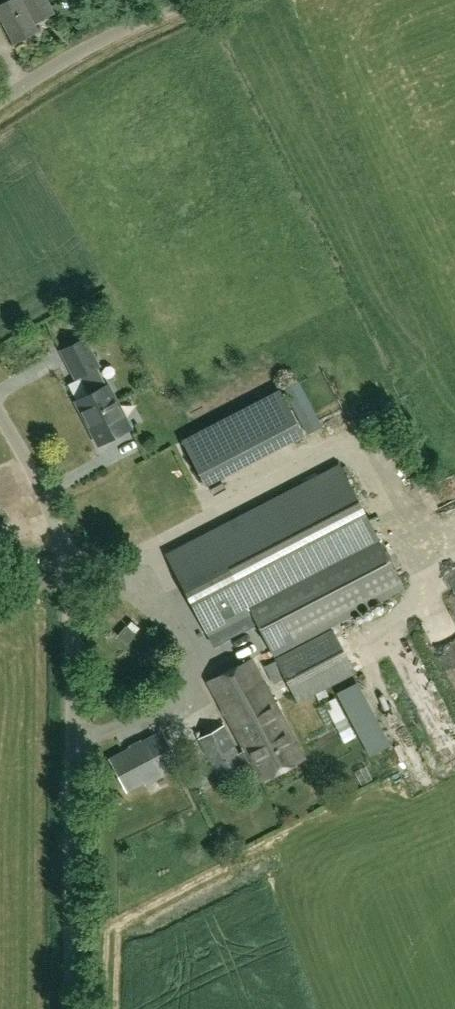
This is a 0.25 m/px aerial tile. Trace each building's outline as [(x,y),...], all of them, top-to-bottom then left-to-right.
[(10,36),(14,43),(38,31),(34,23),(54,13),(47,0),(2,0),(4,3),(0,5),(0,16),(10,36)] [(99,367),(84,338),(62,350),(77,378),(80,376),(89,394),(77,401),(99,444),(131,428),(108,384),(107,385),(98,367),(99,367)] [(280,389),(182,440),(205,483),(302,433),(280,389)] [(405,587),(341,466),(168,556),(202,621),(246,599),(275,655),(405,587)] [(333,630),(276,659),(265,665),(274,682),(285,677),(298,702),(355,672),(333,630)] [(262,781),(304,759),(252,658),(209,681),(245,750),(239,754),(224,725),(199,738),(219,777),(251,760),(262,781)] [(345,683),(335,689),(343,702),(353,696),(345,683)] [(326,722),(339,718),(330,692),(318,696),(326,722)] [(180,764),(162,730),(109,758),(127,792),(180,764)] [(388,762),(404,757),(397,734),(381,739),(388,762)]
